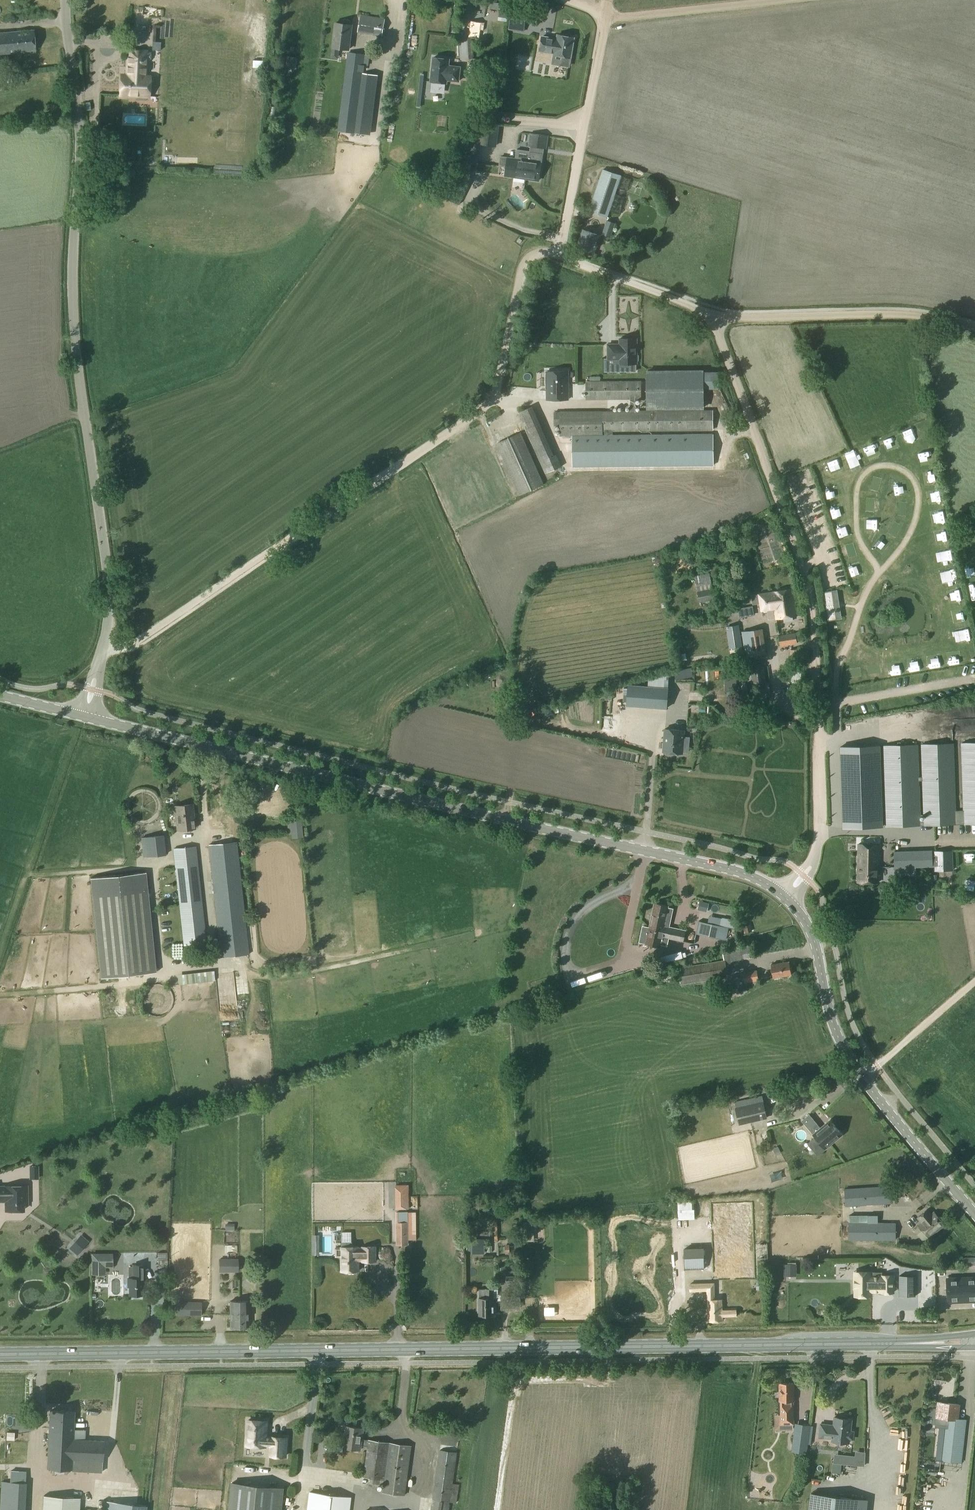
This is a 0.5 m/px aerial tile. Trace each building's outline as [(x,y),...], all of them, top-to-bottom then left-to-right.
[(508,21),(510,5),(509,4),(500,3),(499,9),(498,20),(508,21)] [(521,6),(510,5),(508,21),(518,23),(521,6)] [(360,16),(357,32),(381,37),(384,20),(360,16)] [(471,20),(468,37),(480,38),(481,30),(484,31),(486,23),(471,20)] [(335,23),(332,48),(349,50),(352,25),(350,25),(350,23),(348,21),(344,21),(343,22),(342,24),(335,23)] [(0,34),(0,54),(35,51),(33,31),(0,34)] [(541,36),(539,50),(554,53),(553,54),(570,57),(573,37),(557,34),(556,38),(541,36)] [(121,75),(120,96),(148,97),(149,86),(149,82),(149,77),(145,77),(146,51),(127,50),(126,75),(121,75)] [(348,52),(337,132),(354,134),(362,73),(362,70),(364,55),(348,52)] [(287,56),(285,70),(294,71),(296,57),(287,56)] [(433,56),(430,81),(447,83),(448,80),(459,82),(461,65),(449,64),(450,58),(433,56)] [(475,65),(473,81),(483,82),(485,66),(475,65)] [(6,111),(15,110),(15,101),(6,101),(6,111)] [(488,101),(488,112),(499,112),(499,102),(488,101)] [(482,133),(480,143),(496,146),(500,124),(482,121),(481,131),(480,132),(482,133)] [(480,132),(481,131),(473,130),(463,145),(462,161),(478,164),(480,143),(482,133),(480,132)] [(499,160),(498,166),(505,166),(506,168),(505,175),(512,176),(526,178),(538,180),(538,179),(541,160),(542,153),(544,153),(544,149),(544,148),(546,148),(548,135),(531,133),(529,146),(530,146),(530,151),(529,151),(528,161),(515,159),(514,159),(500,157),(499,160)] [(602,169),(589,211),(608,217),(621,175),(602,169)] [(456,174),(445,197),(454,201),(459,204),(462,197),(463,197),(471,182),(456,174)] [(607,221),(602,234),(611,237),(615,223),(607,221)] [(583,230),(577,248),(594,254),(600,236),(583,230)] [(616,344),(608,344),(608,359),(620,359),(620,364),(637,364),(637,363),(638,361),(638,356),(637,354),(636,338),(619,338),(620,344),(616,344)] [(568,371),(546,371),(547,399),(569,399),(568,371)] [(697,372),(647,372),(648,408),(697,408),(697,372)] [(601,411),(555,412),(555,425),(561,425),(561,435),(603,434),(603,430),(605,430),(613,430),(713,428),(713,409),(636,410),(636,399),(642,399),(642,381),(586,381),(586,400),(631,399),(631,410),(601,411)] [(832,388),(837,398),(845,394),(841,384),(832,388)] [(534,405),(518,412),(545,473),(562,466),(534,405)] [(605,435),(573,436),(573,467),(714,466),(713,434),(613,435),(613,430),(605,430),(605,435)] [(521,432),(496,443),(519,495),(544,484),(521,432)] [(907,451),(916,456),(921,447),(912,442),(907,451)] [(839,489),(838,478),(828,478),(829,490),(839,489)] [(928,508),(927,520),(937,521),(938,509),(928,508)] [(883,538),(888,531),(880,526),(875,532),(883,538)] [(692,573),(695,585),(709,581),(706,569),(692,573)] [(717,587),(697,591),(700,602),(719,597),(717,587)] [(771,592),(752,595),(753,605),(761,604),(762,610),(775,608),(776,613),(777,619),(783,618),(784,622),(793,620),(792,616),(797,615),(793,589),(779,591),(771,592)] [(831,591),(824,592),(828,620),(836,619),(832,600),(831,591)] [(734,601),(734,609),(749,609),(749,600),(734,601)] [(739,625),(726,627),(730,649),(743,647),(741,634),(739,625)] [(762,628),(741,632),(745,657),(766,653),(762,628)] [(795,632),(779,635),(781,646),(797,644),(795,632)] [(674,654),(683,653),(682,646),(674,647),(674,654)] [(803,650),(791,651),(793,667),(805,665),(803,650)] [(766,682),(764,669),(760,667),(755,668),(751,671),(753,684),(757,685),(762,685),(766,682)] [(693,677),(691,668),(675,672),(677,680),(693,677)] [(801,669),(792,670),(793,686),(802,686),(801,669)] [(666,708),(668,688),(628,685),(627,705),(666,708)] [(665,729),(664,752),(683,753),(688,754),(689,742),(684,741),(684,738),(684,730),(665,729)] [(922,744),(923,825),(974,823),(974,743),(962,743),(964,808),(955,809),(953,743),(922,744)] [(917,744),(883,745),(886,826),(919,825),(917,744)] [(881,827),(880,767),(879,757),(879,747),(879,746),(840,747),(841,773),(843,828),(881,827)] [(192,803),(174,805),(177,830),(195,828),(192,803)] [(291,833),(291,838),(303,837),(302,821),(287,823),(288,833),(291,833)] [(164,835),(141,837),(143,857),(166,855),(164,835)] [(237,841),(208,844),(219,941),(248,938),(237,841)] [(858,844),(857,882),(878,882),(879,844),(858,844)] [(174,848),(175,857),(185,945),(206,943),(196,846),(175,848),(174,848)] [(934,850),(895,851),(895,872),(904,871),(904,868),(934,867),(934,850)] [(953,850),(934,851),(935,870),(953,869),(953,850)] [(156,972),(145,872),(90,878),(101,978),(156,972)] [(699,901),(697,909),(707,912),(709,903),(699,901)] [(642,926),(638,942),(644,943),(650,944),(660,947),(661,945),(667,946),(667,945),(669,938),(683,941),(686,930),(681,929),(672,927),(669,927),(671,920),(665,919),(668,906),(655,903),(649,928),(648,927),(642,926)] [(700,922),(697,935),(725,940),(728,927),(722,926),(708,924),(700,922)] [(248,938),(219,941),(220,956),(249,954),(248,938)] [(708,962),(678,968),(681,985),(728,976),(726,964),(731,963),(731,962),(741,960),(741,959),(741,957),(739,947),(728,949),(728,950),(723,951),(723,952),(724,960),(708,962)] [(661,959),(657,960),(658,965),(687,956),(685,952),(682,953),(681,950),(660,956),(661,959)] [(789,962),(771,965),(774,977),(791,974),(789,962)] [(174,966),(175,977),(211,976),(211,965),(174,966)] [(757,970),(743,973),(745,983),(759,980),(757,970)] [(658,974),(650,975),(651,984),(659,983),(658,974)] [(764,1103),(762,1096),(734,1102),(736,1109),(764,1103)] [(764,1103),(736,1109),(739,1125),(767,1119),(764,1103)] [(808,1115),(802,1120),(826,1148),(842,1134),(830,1120),(821,1128),(817,1123),(816,1124),(808,1115)] [(890,1185),(844,1188),(846,1207),(891,1203),(890,1185)] [(5,1200),(5,1211),(10,1210),(12,1211),(14,1211),(16,1211),(18,1210),(23,1210),(23,1204),(25,1204),(26,1203),(27,1201),(27,1191),(27,1186),(22,1186),(5,1186),(0,1186),(0,1200),(5,1200)] [(437,1198),(444,1203),(448,1196),(441,1192),(437,1198)] [(690,1195),(675,1195),(675,1213),(690,1213),(690,1195)] [(409,1207),(409,1198),(395,1199),(396,1207),(409,1207)] [(927,1209),(917,1217),(921,1222),(918,1224),(923,1230),(929,1238),(945,1224),(934,1211),(931,1213),(927,1209)] [(408,1211),(396,1211),(396,1221),(398,1221),(399,1245),(408,1245),(408,1240),(408,1211)] [(534,1221),(524,1222),(524,1232),(534,1231),(534,1221)] [(896,1222),(872,1222),(849,1222),(849,1240),(896,1240),(896,1222)] [(233,1246),(233,1238),(222,1238),(223,1246),(233,1246)] [(78,1239),(73,1245),(78,1249),(79,1248),(81,1250),(84,1247),(82,1245),(83,1244),(78,1239)] [(484,1239),(472,1239),(472,1252),(485,1252),(484,1239)] [(342,1247),(341,1247),(341,1271),(346,1271),(346,1273),(354,1273),(354,1271),(359,1271),(359,1260),(362,1260),(363,1261),(376,1261),(376,1247),(362,1247),(362,1249),(358,1249),(358,1247),(351,1247),(351,1242),(342,1242),(342,1247)] [(704,1248),(684,1248),(684,1268),(704,1268),(704,1248)] [(92,1253),(92,1274),(102,1274),(102,1264),(112,1263),(112,1253),(92,1253)] [(963,1257),(964,1265),(974,1265),(974,1257),(963,1257)] [(238,1259),(228,1259),(228,1271),(238,1271),(238,1259)] [(128,1278),(128,1286),(130,1286),(130,1294),(142,1294),(142,1280),(144,1280),(144,1265),(134,1265),(134,1278),(128,1278)] [(784,1265),(784,1273),(796,1274),(796,1265),(784,1265)] [(854,1280),(854,1288),(856,1288),(856,1296),(871,1296),(871,1290),(882,1290),(882,1293),(894,1293),(894,1276),(882,1276),(882,1277),(871,1277),(871,1272),(859,1272),(859,1280),(854,1280)] [(900,1275),(900,1295),(901,1295),(915,1295),(915,1296),(915,1275),(901,1275),(900,1275)] [(948,1279),(949,1303),(974,1301),(974,1277),(948,1279)] [(714,1282),(690,1283),(690,1291),(706,1290),(708,1320),(724,1319),(724,1317),(736,1316),(736,1308),(723,1308),(723,1301),(715,1301),(714,1282)] [(484,1288),(484,1289),(484,1298),(494,1298),(493,1288),(493,1287),(484,1288)] [(494,1298),(484,1298),(480,1298),(480,1315),(494,1315),(494,1298)] [(230,1300),(230,1329),(248,1329),(248,1327),(248,1300),(230,1300)] [(490,1333),(500,1330),(497,1320),(487,1322),(490,1333)] [(782,1414),(775,1415),(775,1430),(778,1430),(778,1432),(792,1432),(792,1430),(793,1430),(794,1400),(794,1383),(779,1383),(779,1400),(782,1400),(782,1414)] [(937,1401),(934,1427),(944,1428),(941,1460),(960,1462),(965,1420),(958,1419),(960,1404),(937,1401)] [(50,1410),(47,1468),(101,1470),(103,1441),(83,1440),(84,1430),(73,1430),(73,1411),(50,1410)] [(819,1423),(818,1437),(831,1438),(831,1441),(848,1443),(848,1439),(850,1439),(852,1438),(853,1433),(851,1431),(849,1431),(850,1419),(846,1419),(844,1418),(843,1416),(841,1416),(839,1417),(837,1417),(833,1417),(832,1426),(828,1425),(829,1424),(819,1423)] [(266,1421),(248,1420),(247,1445),(265,1446),(265,1444),(272,1444),(271,1455),(285,1456),(286,1438),(272,1437),(272,1438),(265,1437),(266,1421)] [(807,1453),(810,1425),(802,1424),(795,1423),(794,1433),(791,1451),(807,1453)] [(347,1426),(344,1447),(361,1450),(361,1446),(368,1447),(364,1477),(371,1478),(371,1482),(383,1484),(382,1492),(405,1495),(412,1445),(369,1439),(369,1440),(362,1439),(364,1428),(347,1426)] [(431,1509),(449,1509),(450,1502),(457,1503),(460,1484),(453,1483),(457,1452),(440,1449),(431,1509)] [(25,1483),(2,1482),(0,1509),(24,1509),(25,1483)] [(229,1509),(282,1509),(284,1488),(231,1483),(229,1509)] [(307,1509),(350,1509),(352,1496),(309,1491),(307,1509)] [(811,1492),(809,1509),(860,1509),(862,1498),(811,1492)] [(42,1509),(78,1509),(78,1498),(42,1496),(42,1509)] [(102,1509),(145,1509),(146,1505),(117,1502),(117,1503),(103,1501),(102,1509)]
